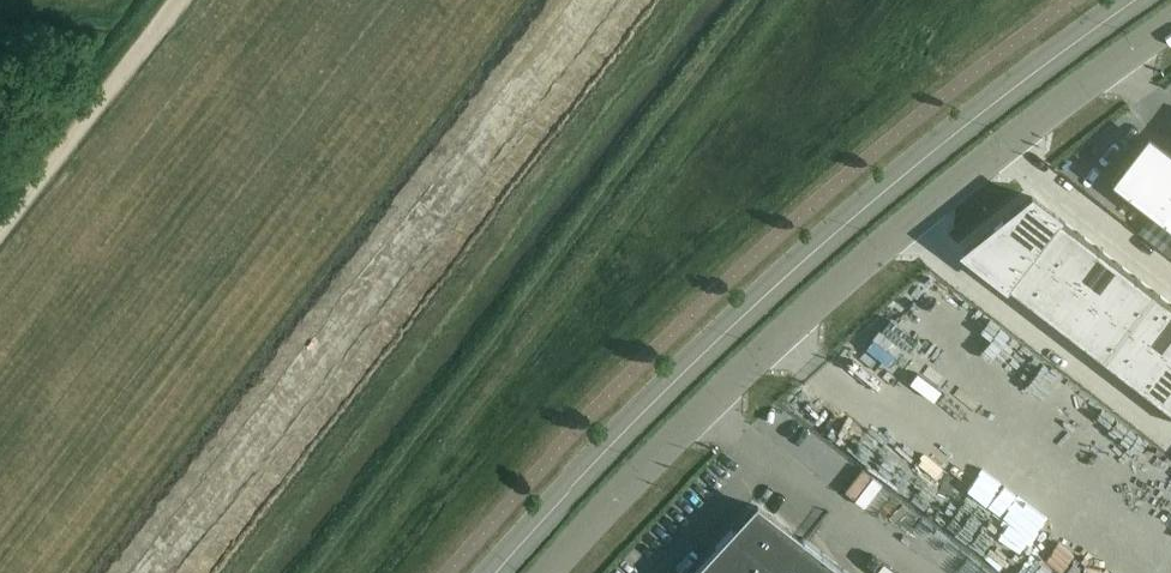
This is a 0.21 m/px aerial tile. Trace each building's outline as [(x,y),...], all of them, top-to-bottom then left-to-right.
[(1170,226),(1170,148),(1169,146),(1167,149),(1150,136),(1130,161),(1128,160),(1112,180),(1170,226)] [(951,246),(1170,415),(1170,287),(1033,180),(951,246)] [(693,572),(851,572),(804,537),(802,539),(759,505),(736,531),(734,529),(693,572)]
